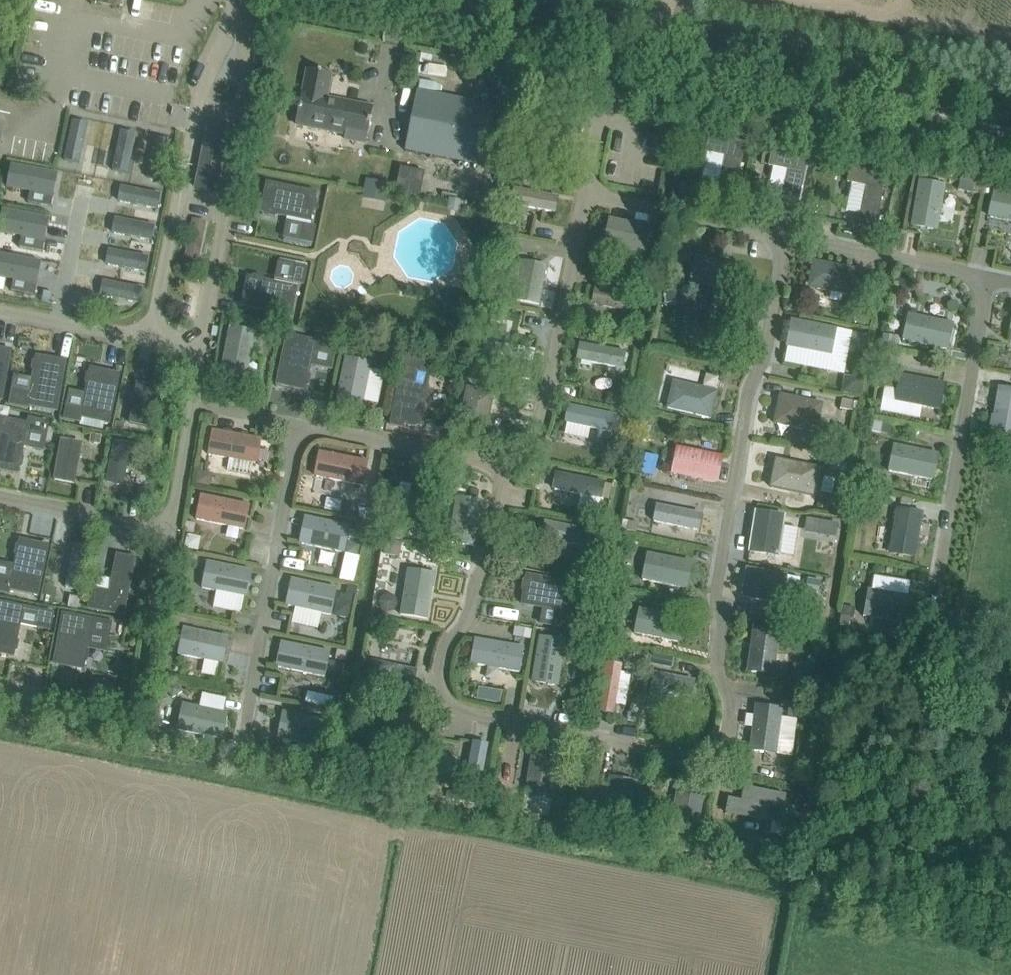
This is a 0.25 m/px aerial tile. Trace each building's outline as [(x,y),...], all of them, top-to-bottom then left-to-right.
[(301,94),(295,123),(345,133),(344,138),(366,143),(373,108),(325,98),(330,73),(308,69),(303,94),(301,94)] [(484,169),(492,126),(496,107),(417,91),(404,154),(484,169)] [(70,123),(63,164),(78,166),(86,127),(70,123)] [(119,135),(110,173),(127,177),(135,139),(119,135)] [(735,194),(745,142),(710,135),(707,152),(724,155),(717,190),(720,191),(719,194),(720,196),(722,198),(724,199),(726,200),(728,199),(730,197),(732,196),(733,193),(735,194)] [(154,139),(145,178),(161,181),(171,143),(154,139)] [(797,208),(809,147),(802,145),(800,155),(772,149),(769,166),(787,170),(780,204),(783,205),(782,207),(782,208),(783,210),(784,212),(786,213),(788,213),(790,213),(792,212),(792,211),(794,209),(794,207),(797,208)] [(11,163),(7,186),(54,195),(58,172),(11,163)] [(875,224),(886,172),(851,164),(847,182),(865,185),(857,220),(861,221),(861,223),(861,224),(862,227),(864,228),(865,229),(869,229),(870,229),(872,227),(874,225),(874,223),(875,224)] [(422,194),(427,170),(400,165),(395,189),(422,194)] [(937,230),(945,184),(918,180),(910,226),(937,230)] [(120,183),(117,198),(157,204),(160,190),(120,183)] [(267,183),(261,211),(265,212),(267,215),(275,216),(277,215),(310,221),(316,193),(267,183)] [(990,195),(992,185),(983,183),(982,185),(974,183),(972,192),(990,195)] [(558,198),(514,189),(511,206),(555,214),(558,198)] [(993,189),(987,217),(1010,222),(1010,193),(993,189)] [(0,222),(0,231),(45,239),(50,216),(3,207),(0,222)] [(115,215),(112,229),(113,230),(152,237),(154,223),(115,215)] [(185,261),(198,263),(206,222),(193,219),(185,261)] [(649,227),(609,219),(604,245),(644,253),(649,227)] [(303,224),(300,240),(312,243),(315,227),(303,224)] [(109,248),(107,261),(145,269),(147,255),(109,248)] [(37,283),(42,260),(0,252),(0,276),(37,283)] [(737,294),(744,266),(696,254),(689,282),(737,294)] [(539,305),(547,265),(522,260),(514,300),(539,305)] [(847,294),(852,268),(813,260),(808,287),(847,294)] [(295,266),(292,281),(303,284),(307,268),(295,266)] [(248,277),(242,306),(291,316),(297,287),(264,280),(262,278),(254,276),(252,278),(248,277)] [(103,278),(100,292),(139,299),(142,286),(103,278)] [(634,312),(638,294),(594,286),(590,303),(634,312)] [(54,294),(44,292),(42,302),(52,304),(54,294)] [(948,349),(953,323),(907,313),(901,339),(948,349)] [(695,315),(690,343),(740,352),(745,323),(695,315)] [(830,357),(835,330),(789,321),(784,348),(830,357)] [(247,376),(257,331),(230,325),(220,371),(247,376)] [(287,334),(277,383),(306,389),(307,383),(310,381),(311,374),(309,372),(311,363),(314,346),(335,350),(337,338),(317,334),(315,340),(287,334)] [(622,368),(625,351),(578,342),(575,359),(622,368)] [(2,400),(11,350),(0,348),(0,399),(2,400)] [(34,371),(27,405),(57,411),(66,361),(36,356),(35,360),(33,362),(32,368),(34,371)] [(374,364),(345,358),(336,404),(364,410),(374,364)] [(402,368),(390,425),(403,427),(404,422),(407,423),(409,425),(415,426),(417,425),(420,425),(428,387),(414,384),(417,371),(402,368)] [(67,405),(64,418),(80,422),(81,418),(109,423),(119,374),(90,369),(89,374),(86,376),(85,383),(87,386),(82,408),(67,405)] [(861,394),(862,375),(843,374),(842,393),(861,394)] [(939,410),(945,383),(899,374),(894,401),(939,410)] [(717,391),(673,380),(667,407),(711,417),(717,391)] [(151,431),(158,388),(136,384),(128,427),(151,431)] [(997,386),(990,431),(1010,435),(1010,388),(997,386)] [(496,393),(468,388),(459,434),(487,439),(496,393)] [(823,404),(780,394),(774,422),(816,432),(823,404)] [(615,432),(619,415),(574,406),(570,424),(615,432)] [(18,473),(19,467),(21,466),(23,458),(21,456),(24,445),(27,430),(46,434),(49,422),(29,418),(28,424),(0,418),(0,469),(18,473)] [(213,429),(208,454),(257,462),(261,438),(213,429)] [(82,444),(60,440),(52,482),(74,486),(82,444)] [(148,449),(114,442),(105,485),(123,488),(128,463),(145,466),(148,449)] [(939,452),(893,443),(888,472),(934,480),(939,452)] [(722,456),(676,447),(670,473),(717,482),(722,456)] [(320,453),(315,478),(364,488),(369,462),(320,453)] [(818,467),(775,458),(770,487),(812,496),(818,467)] [(601,499),(604,482),(554,472),(551,489),(601,499)] [(424,530),(433,484),(415,480),(406,527),(424,530)] [(483,501),(456,496),(448,541),(475,546),(483,501)] [(196,522),(246,532),(251,507),(201,497),(196,522)] [(703,537),(708,511),(662,501),(657,527),(703,537)] [(924,513),(896,507),(888,553),(916,558),(924,513)] [(756,510),(751,550),(768,553),(769,554),(777,556),(780,553),(781,545),(780,544),(783,525),(784,514),(756,510)] [(352,527),(305,518),(299,545),(346,555),(352,527)] [(590,548),(594,531),(544,520),(540,537),(590,548)] [(822,520),(820,532),(836,534),(837,523),(822,520)] [(5,592),(6,588),(38,595),(48,545),(20,539),(19,544),(17,546),(15,554),(17,556),(11,581),(0,579),(0,591),(5,592)] [(90,548),(75,545),(66,592),(81,595),(90,548)] [(692,562),(647,553),(641,579),(687,588),(692,562)] [(92,589),(88,608),(124,615),(135,558),(117,555),(109,592),(92,589)] [(254,572),(207,562),(201,590),(248,600),(254,572)] [(748,567),(743,596),(783,603),(783,602),(787,574),(788,574),(748,567)] [(426,619),(435,574),(409,568),(400,613),(426,619)] [(526,572),(521,601),(544,605),(541,624),(568,629),(576,581),(526,572)] [(810,578),(809,590),(820,591),(822,579),(810,578)] [(339,590),(291,580),(285,607),(333,618),(339,590)] [(913,596),(867,588),(862,615),(909,623),(913,596)] [(13,655),(14,651),(17,649),(18,641),(17,639),(24,607),(0,602),(0,652),(13,655)] [(684,618),(638,608),(633,633),(679,643),(684,618)] [(40,610),(36,626),(50,629),(54,613),(40,610)] [(55,662),(54,663),(83,668),(84,662),(86,660),(87,654),(86,652),(86,651),(86,646),(103,649),(105,650),(110,623),(108,622),(63,614),(55,662)] [(774,674),(780,630),(752,626),(746,670),(774,674)] [(229,639),(183,630),(177,657),(224,666),(229,639)] [(559,685),(566,640),(538,635),(530,681),(559,685)] [(523,647),(474,639),(470,665),(519,673),(523,647)] [(331,654),(281,644),(276,670),(326,680),(331,654)] [(416,669),(369,660),(364,686),(411,696),(416,669)] [(613,715),(622,665),(605,662),(596,712),(613,715)] [(691,698),(695,681),(654,671),(645,708),(663,712),(667,692),(691,698)] [(775,754),(782,708),(756,704),(749,750),(775,754)] [(229,716),(183,706),(177,733),(223,743),(229,716)] [(328,720),(282,711),(277,738),(323,747),(328,720)] [(482,778),(488,743),(472,741),(467,776),(482,778)] [(559,753),(532,749),(525,795),(551,800),(559,753)] [(636,780),(609,775),(601,821),(628,825),(636,780)] [(782,811),(786,794),(744,785),(741,799),(728,797),(725,812),(766,821),(769,808),(782,811)] [(697,835),(704,797),(675,792),(669,830),(697,835)]
